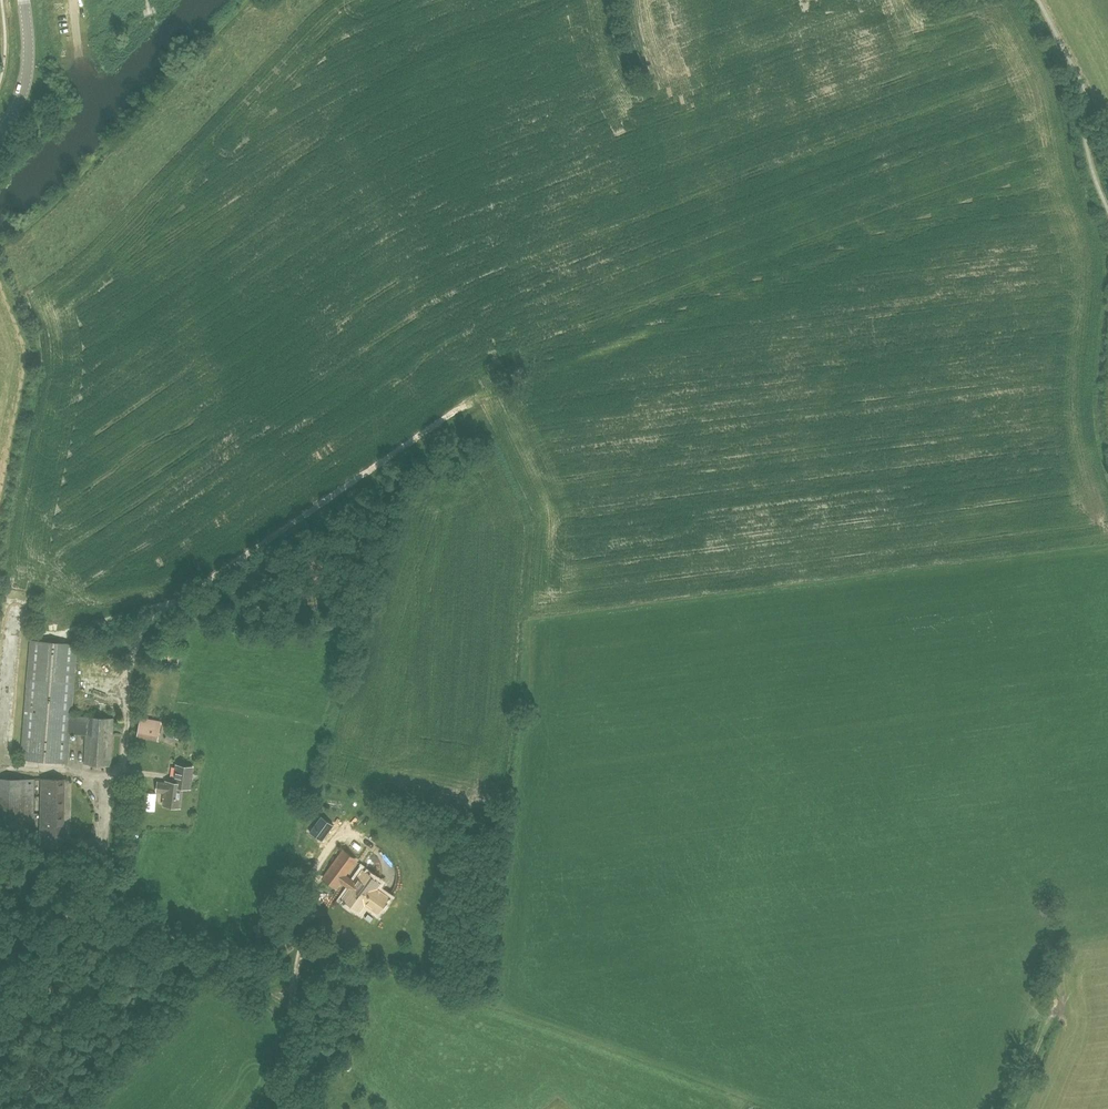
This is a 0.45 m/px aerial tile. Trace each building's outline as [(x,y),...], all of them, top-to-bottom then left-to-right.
[(111,765),(113,719),(71,715),(77,644),(31,640),(21,758),(67,762),(69,733),(86,734),(84,763),(111,765)] [(157,741),(161,721),(140,717),(137,737),(157,741)] [(190,788),(192,767),(176,765),(175,776),(187,778),(186,787),(190,788)] [(186,787),(187,778),(175,776),(174,781),(166,780),(166,783),(158,782),(157,791),(165,792),(163,805),(180,807),(182,787),(186,787)] [(34,778),(0,778),(0,824),(33,825),(34,778)] [(41,845),(59,846),(60,779),(42,778),(41,845)] [(379,883),(363,871),(355,882),(344,874),(354,861),(346,857),(331,880),(337,884),(340,880),(351,888),(344,897),(355,905),(362,895),(377,906),(375,910),(377,911),(387,897),(375,888),(379,883)] [(291,933),(296,925),(290,921),(285,928),(291,933)] [(253,926),(253,931),(260,938),(266,932),(261,925),(256,923),(253,926)] [(343,1063),(345,1070),(349,1070),(352,1067),(351,1066),(348,1060),(343,1063)]
